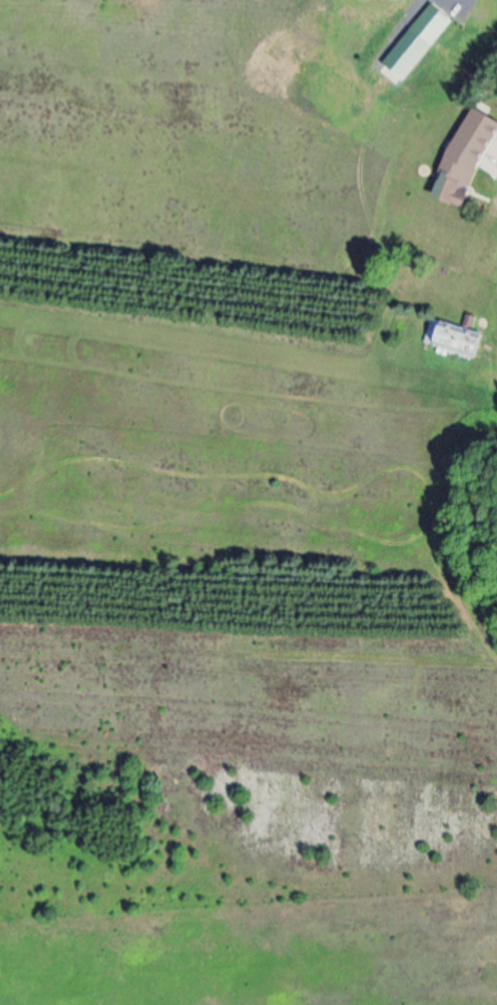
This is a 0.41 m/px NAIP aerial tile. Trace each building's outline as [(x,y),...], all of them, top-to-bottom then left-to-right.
[(390,65),(411,81),(457,20),(435,4),(390,65)] [(472,210),(475,201),(466,198),(472,179),(448,171),(439,199),(472,210)] [(491,336),(434,320),(426,345),(484,361),(491,336)]
